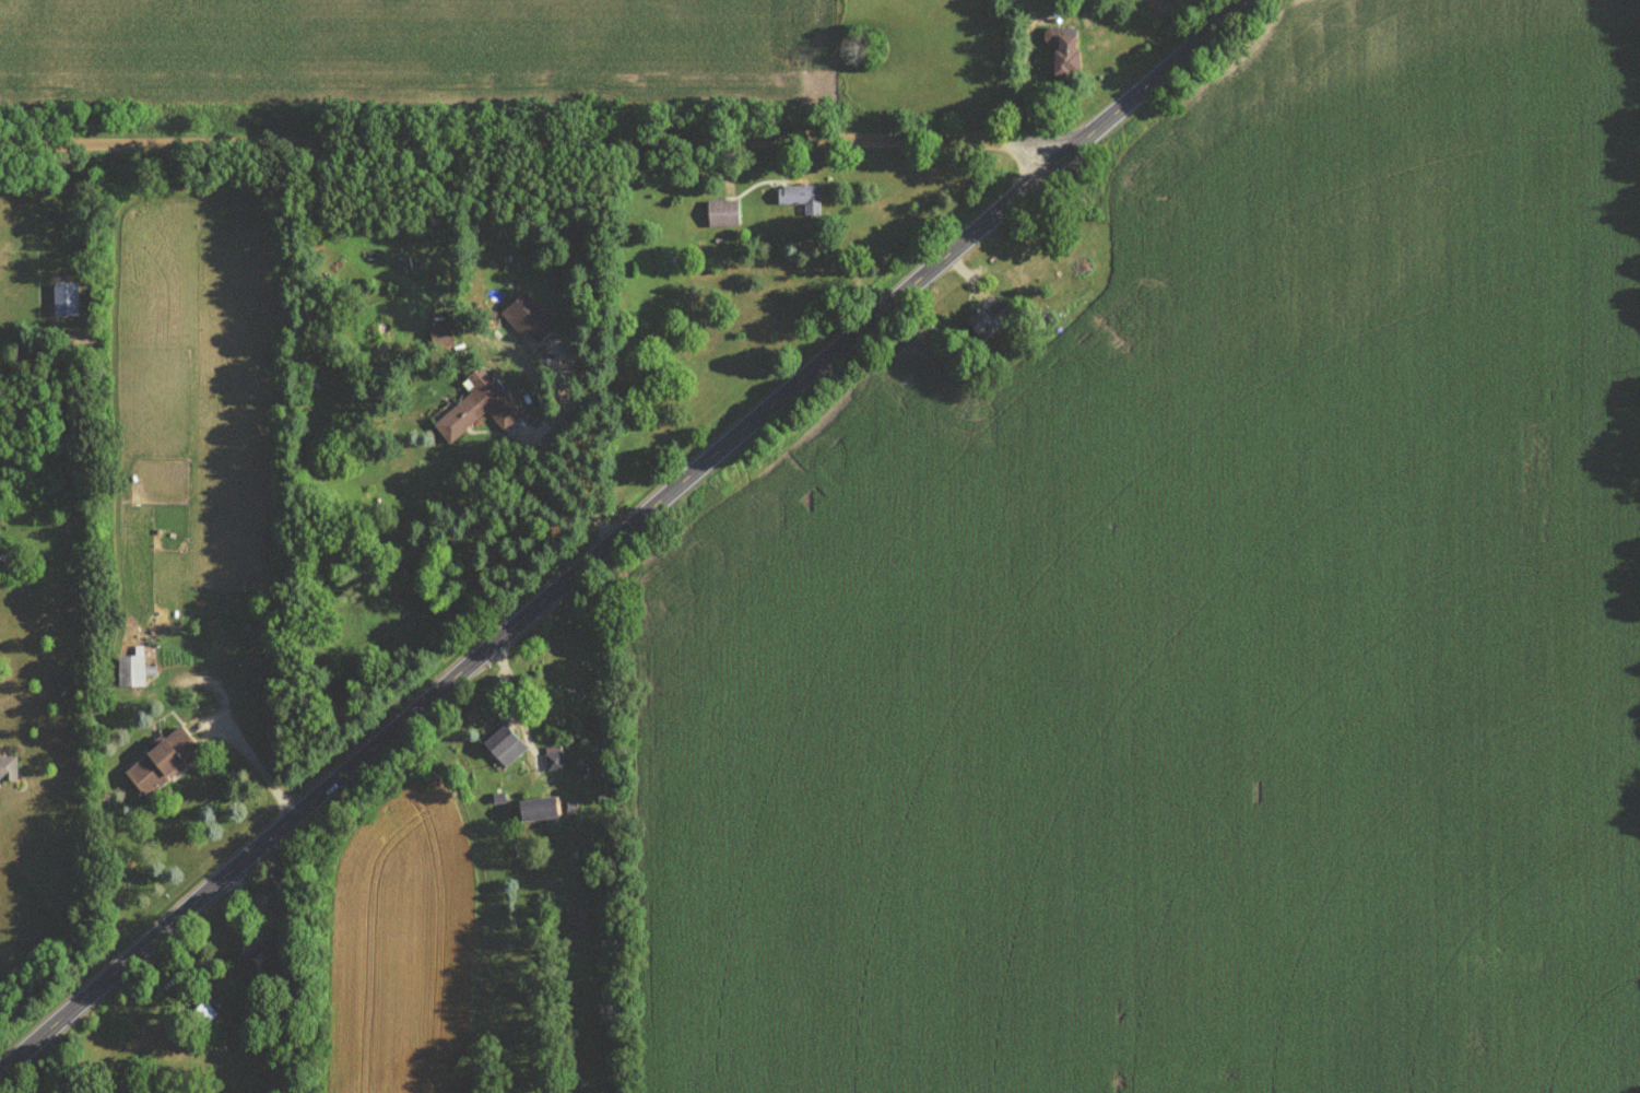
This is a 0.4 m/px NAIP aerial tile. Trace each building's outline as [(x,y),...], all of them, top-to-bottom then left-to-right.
[(1076,81),(1076,39),(1060,39),(1060,32),(1048,32),(1048,81),(1076,81)] [(819,190),(780,190),(780,209),(819,209),(819,190)] [(706,231),(738,231),(738,206),(706,206),(706,231)] [(548,328),(525,296),(500,314),(523,346),(548,328)] [(980,312),(963,325),(981,347),(1012,322),(998,304),(983,316),(980,312)] [(434,355),(455,348),(448,328),(427,335),(434,355)] [(432,430),(447,448),(486,416),(502,436),(521,419),(480,370),(465,383),(474,394),(432,430)] [(117,661),(117,691),(144,691),(144,661),(117,661)] [(526,752),(503,728),(481,750),(505,774),(526,752)] [(123,777),(145,804),(201,757),(178,730),(123,777)] [(546,775),(564,774),(562,752),(545,753),(546,775)] [(15,785),(15,761),(0,761),(0,785),(15,785)] [(516,803),(517,824),(555,822),(554,801),(516,803)] [(216,1018),(203,1004),(188,1018),(202,1032),(216,1018)]
